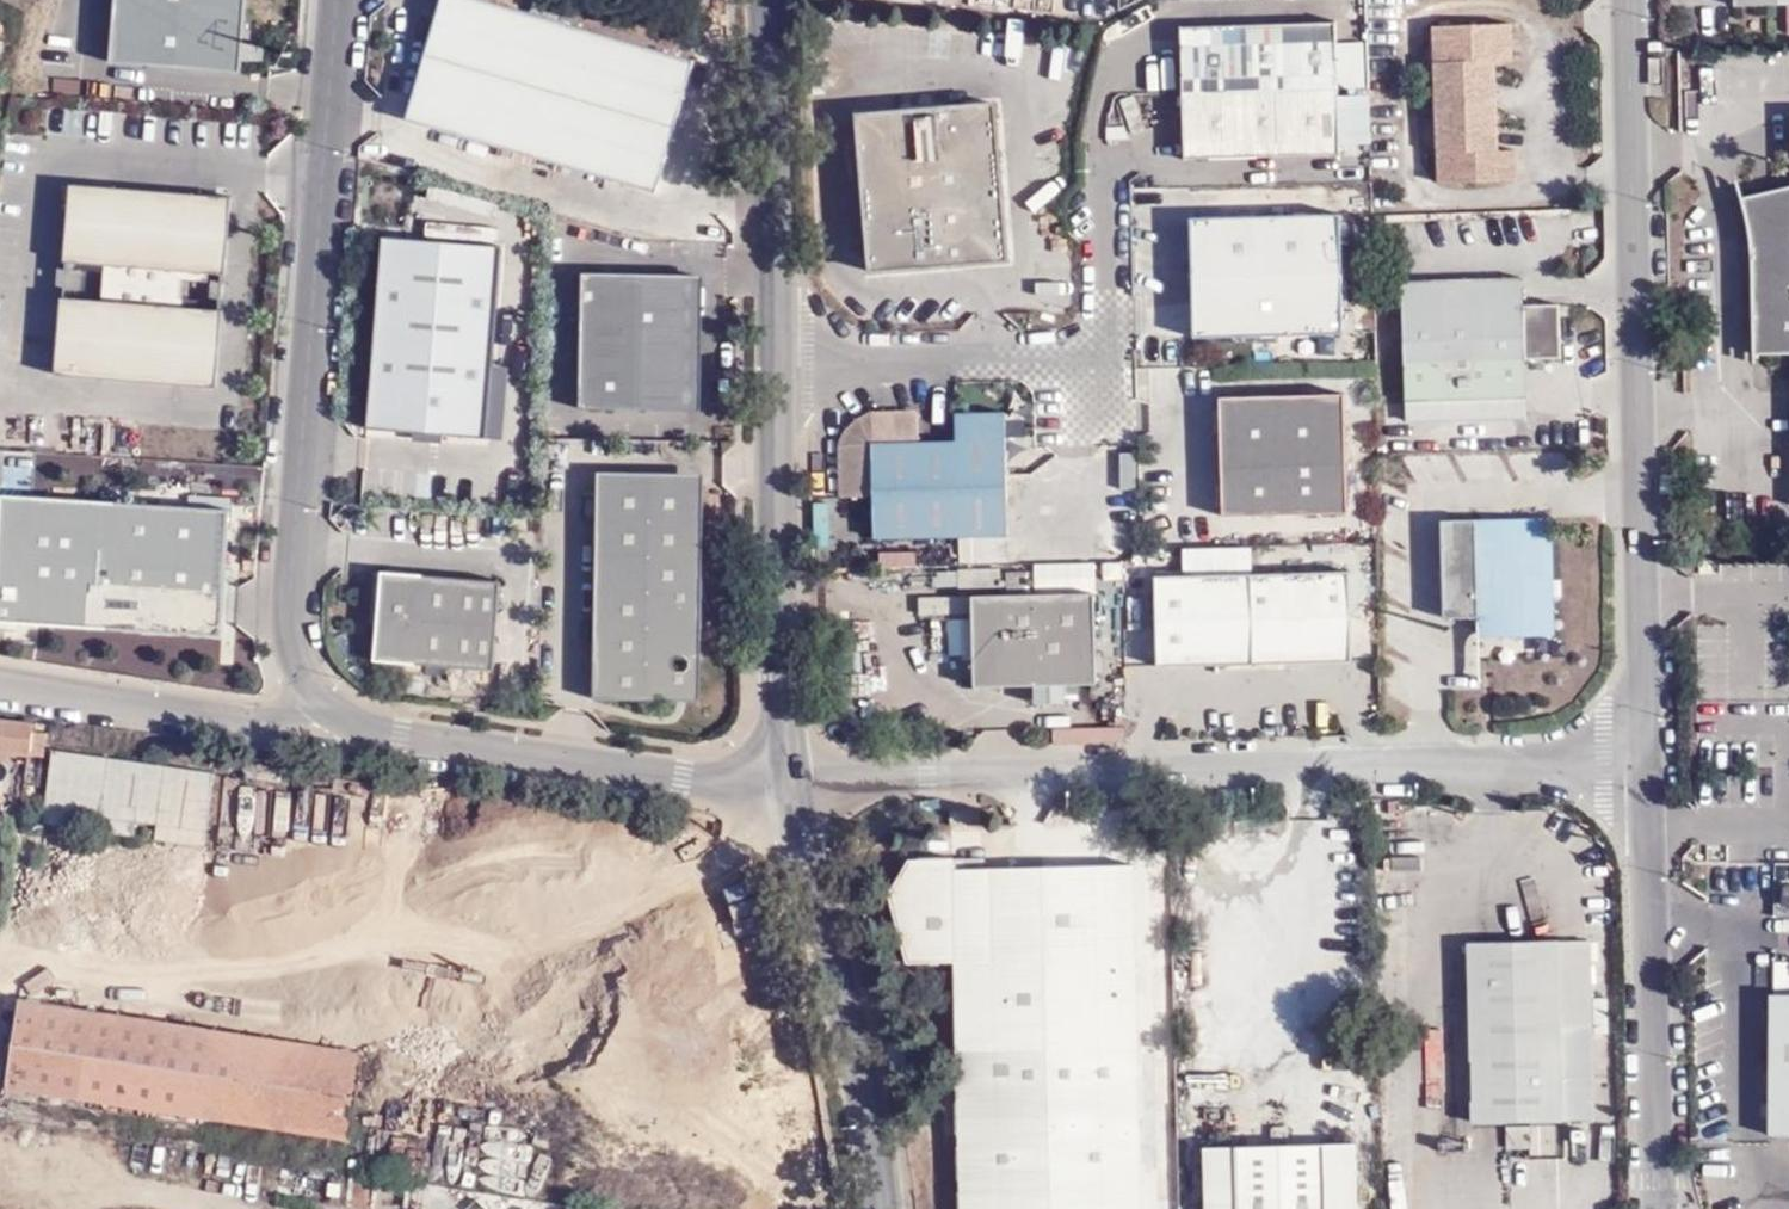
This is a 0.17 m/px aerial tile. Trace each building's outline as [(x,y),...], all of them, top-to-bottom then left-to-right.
[(115,61),(240,72),(246,0),(120,0),(115,61)] [(695,62),(481,0),(443,0),(408,122),(657,195),(695,62)] [(1183,92),(1339,88),(1337,41),(1337,22),(1182,27),(1183,92)] [(1512,180),(1511,149),(1495,149),(1494,54),(1511,53),(1510,23),(1432,24),(1434,181),(1512,180)] [(1337,41),(1339,88),(1368,87),(1366,41),(1337,41)] [(1185,159),(1341,154),(1339,88),(1183,92),(1185,159)] [(1010,261),(996,104),(858,116),(872,272),(1010,261)] [(229,197),(68,185),(62,262),(68,262),(65,299),(60,299),(54,375),(214,388),(229,197)] [(1742,198),(1743,204),(1747,219),(1750,229),(1751,242),(1754,355),(1788,354),(1788,186),(1742,198)] [(1342,215),(1190,219),(1193,339),(1345,335),(1342,215)] [(497,248),(379,239),(365,431),(482,439),(497,248)] [(1529,420),(1527,357),(1564,356),(1563,327),(1562,302),(1525,303),(1524,276),(1401,280),(1406,424),(1529,420)] [(699,278),(580,277),(579,411),(698,412),(699,278)] [(1349,514),(1346,394),(1220,397),(1224,517),(1349,514)] [(878,411),(859,417),(846,427),(838,445),(839,499),(871,498),(871,541),(1007,538),(1004,413),(954,414),(954,441),(920,442),(919,410),(878,411)] [(701,702),(705,485),(598,483),(594,700),(701,702)] [(7,499),(0,607),(0,623),(227,637),(230,596),(235,514),(7,499)] [(1555,517),(1443,520),(1445,615),(1481,614),(1481,638),(1558,636),(1555,537),(1555,517)] [(914,564),(914,550),(881,549),(880,564),(914,564)] [(377,626),(382,572),(375,571),(370,625),(377,626)] [(493,671),(501,582),(382,572),(377,626),(374,662),(493,671)] [(1354,662),(1350,572),(1156,579),(1159,669),(1283,665),(1354,662)] [(1096,593),(972,596),(975,687),(1034,686),(1035,704),(1067,704),(1067,685),(1098,684),(1096,593)] [(1126,740),(1126,725),(1054,726),(1055,741),(1126,740)] [(11,730),(0,728),(0,757),(7,758),(11,730)] [(40,734),(11,730),(7,758),(33,762),(40,734)] [(218,778),(58,755),(47,830),(81,836),(85,819),(104,822),(103,838),(137,844),(138,828),(160,831),(158,846),(207,854),(218,778)] [(907,868),(887,902),(905,971),(953,970),(958,1208),(1140,1208),(1132,874),(951,879),(950,867),(907,868)] [(1471,1126),(1594,1124),(1592,1033),(1591,940),(1556,941),(1468,943),(1471,1126)] [(1771,996),(1770,1135),(1788,1135),(1788,996),(1771,996)] [(346,1151),(359,1061),(17,1009),(1,1097),(346,1151)] [(1349,1149),(1202,1154),(1204,1208),(1352,1208),(1349,1149)] [(79,1206),(43,1200),(42,1208),(78,1208),(79,1206)]
